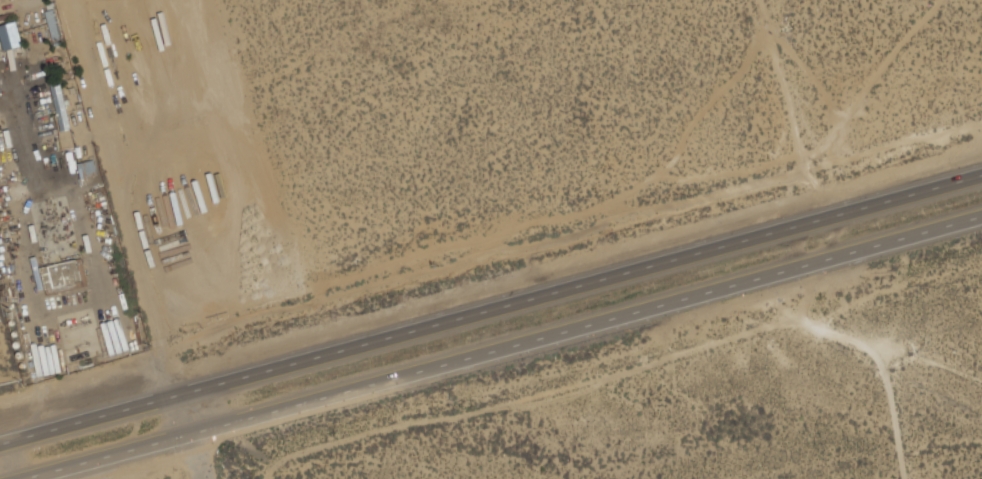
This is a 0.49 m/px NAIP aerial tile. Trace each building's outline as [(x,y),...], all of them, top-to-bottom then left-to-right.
[(52,3),(55,33),(65,32),(61,1),(52,3)] [(9,42),(29,39),(24,14),(5,18),(9,42)] [(54,78),(64,123),(76,121),(65,75),(54,78)]
